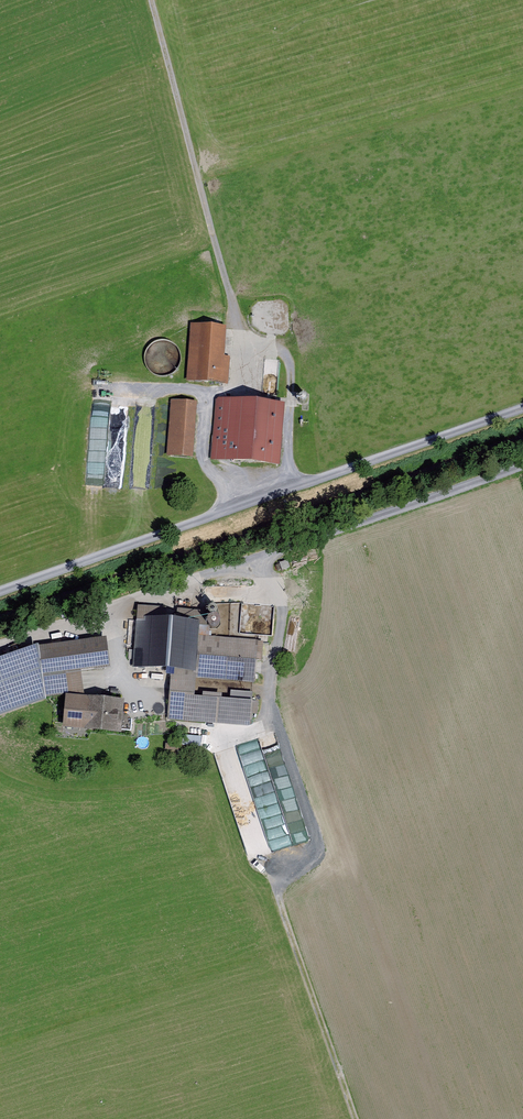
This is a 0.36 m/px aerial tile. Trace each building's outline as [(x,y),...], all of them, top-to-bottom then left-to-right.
[(229,327),(192,325),(188,382),(225,385),(229,327)] [(288,405),(218,399),(213,461),(283,467),(288,405)] [(199,403),(172,400),(167,456),(194,459),(199,403)] [(202,625),(136,619),(131,670),(171,673),(167,721),(254,728),(256,701),(197,696),(199,678),(256,683),(260,643),(201,638),(202,625)] [(109,639),(42,647),(47,696),(84,693),(81,673),(111,668),(109,639)] [(0,661),(0,718),(48,700),(47,696),(42,647),(0,661)] [(127,701),(70,697),(68,729),(90,731),(124,734),(127,701)] [(290,814),(304,809),(295,787),(281,792),(290,814)]
